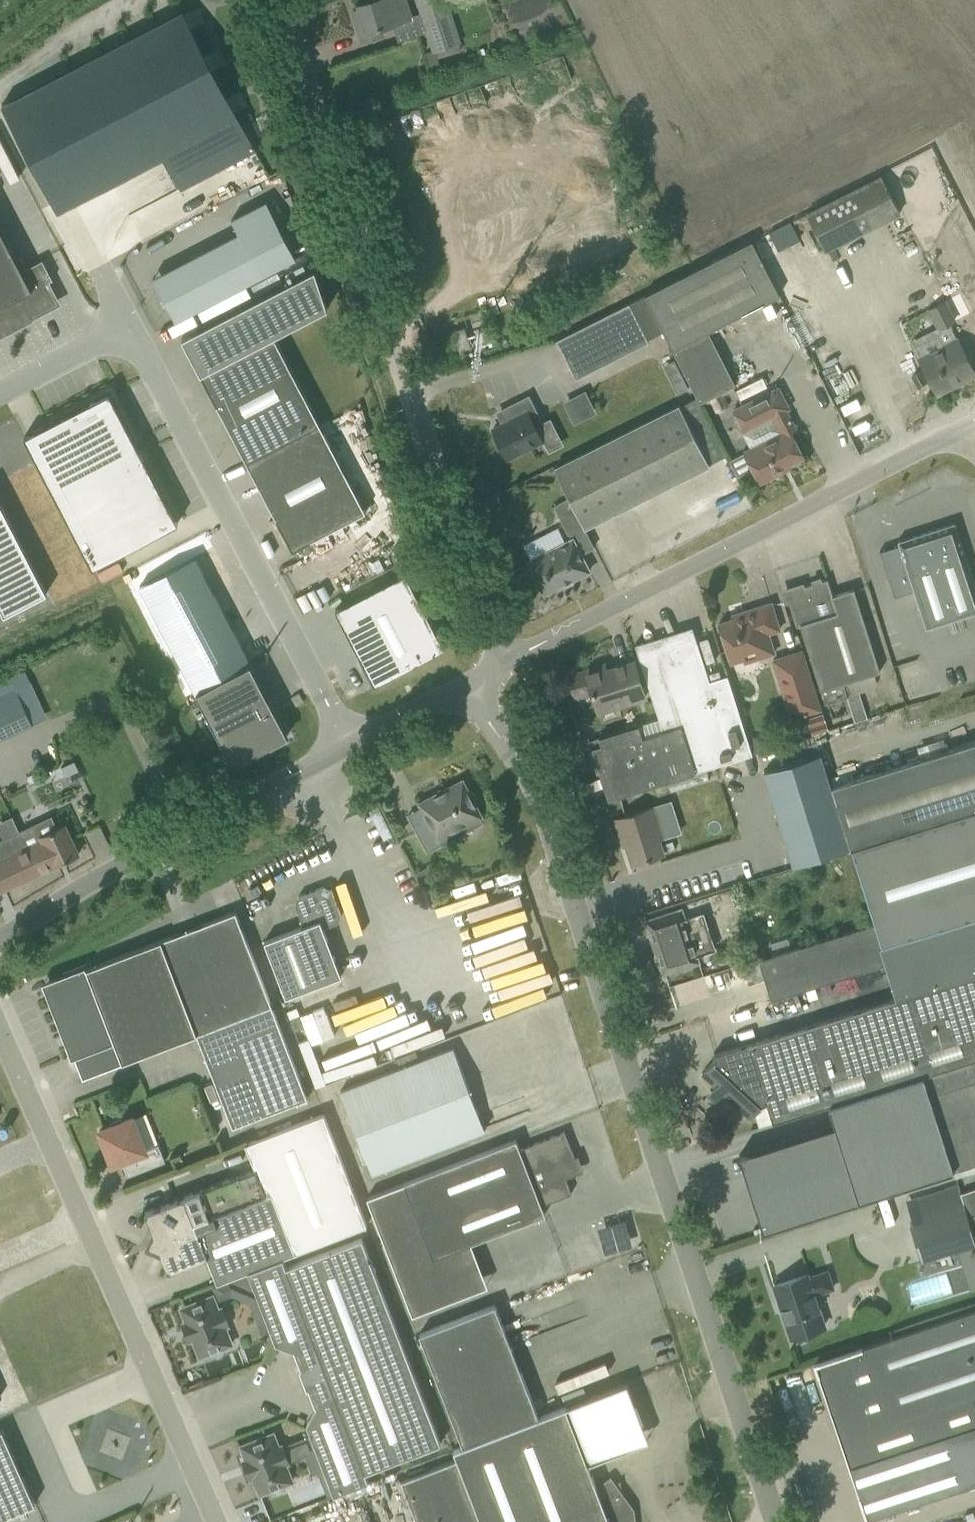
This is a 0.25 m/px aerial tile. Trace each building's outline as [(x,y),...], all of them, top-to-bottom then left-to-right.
[(363,15),(356,18),(363,40),(383,34),(381,27),(412,18),(406,0),(368,0),(368,1),(359,4),(363,15)] [(448,4),(422,12),(434,51),(460,43),(448,4)] [(253,151),(257,149),(237,112),(233,114),(182,15),(186,13),(184,9),(180,11),(1,104),(58,212),(164,156),(181,189),(253,151)] [(912,177),(905,172),(900,179),(907,184),(912,177)] [(807,214),(825,250),(900,212),(882,176),(807,214)] [(239,232),(154,277),(176,320),(296,257),(267,200),(232,219),(239,232)] [(0,224),(0,337),(35,319),(33,314),(57,301),(47,282),(53,278),(43,259),(23,269),(0,224)] [(664,330),(673,349),(780,294),(752,240),(645,294),(664,330)] [(315,269),(182,339),(200,373),(217,404),(246,461),(320,423),(274,335),(327,307),(321,287),(315,269)] [(576,378),(649,341),(648,338),(664,330),(645,294),(556,339),(576,378)] [(940,328),(947,324),(954,320),(945,301),(930,309),(939,327),(940,328)] [(465,327),(454,331),(460,350),(471,346),(465,327)] [(911,341),(914,347),(920,358),(938,393),(939,393),(937,390),(959,378),(960,382),(974,374),(974,372),(958,338),(955,340),(943,346),(934,329),(911,341)] [(673,358),(662,364),(676,392),(687,386),(673,358)] [(734,409),(745,430),(742,431),(750,447),(745,450),(761,483),(781,472),(779,469),(804,456),(793,434),(799,431),(787,409),(790,408),(779,386),(734,409)] [(573,422),(596,412),(585,389),(563,400),(573,422)] [(501,407),(506,418),(491,425),(507,459),(544,440),(537,426),(541,424),(532,406),(534,405),(529,393),(501,407)] [(178,522),(145,457),(143,458),(109,394),(91,403),(90,401),(24,436),(93,567),(178,522)] [(570,497),(585,526),(709,463),(680,404),(555,468),(570,497)] [(366,513),(319,423),(247,461),(277,519),(277,520),(293,552),(311,542),(366,513)] [(570,497),(554,505),(569,534),(585,526),(570,497)] [(47,592),(0,501),(0,605),(5,614),(47,592)] [(880,551),(895,596),(914,589),(927,628),(974,612),(974,582),(955,522),(898,540),(900,545),(880,551)] [(524,544),(532,559),(528,561),(538,580),(536,581),(541,591),(544,590),(545,593),(562,584),(564,587),(574,581),(573,579),(590,570),(581,553),(573,537),(566,541),(558,527),(524,544)] [(406,572),(335,609),(361,658),(359,659),(362,664),(365,663),(367,668),(365,669),(367,674),(370,673),(376,685),(414,665),(415,667),(423,663),(422,661),(446,649),(406,572)] [(881,670),(854,588),(833,594),(828,578),(786,592),(797,627),(802,625),(824,689),(881,670)] [(733,614),(734,618),(720,622),(730,656),(756,648),(759,658),(776,653),(770,633),(781,630),(772,602),(733,614)] [(601,745),(593,748),(601,771),(607,769),(616,797),(752,753),(727,674),(710,680),(698,641),(642,659),(665,731),(645,738),(640,725),(599,738),(601,745)] [(279,716),(241,644),(186,673),(233,764),(270,745),(270,746),(290,736),(280,716),(279,716)] [(803,649),(772,658),(791,719),(822,709),(803,649)] [(598,707),(645,694),(634,661),(607,670),(605,664),(570,675),(576,696),(593,691),(598,707)] [(0,694),(0,739),(32,724),(16,687),(0,694)] [(944,713),(942,705),(933,707),(936,716),(944,713)] [(824,713),(808,717),(812,733),(828,729),(824,713)] [(766,749),(769,742),(752,735),(749,741),(753,752),(766,749)] [(832,786),(851,847),(852,848),(974,810),(974,741),(832,786)] [(851,847),(832,786),(822,754),(764,772),(793,865),(851,847)] [(463,779),(420,802),(430,823),(416,830),(427,851),(442,843),(440,838),(454,831),(451,826),(480,811),(477,805),(477,800),(476,795),(473,792),(469,790),(463,779)] [(655,806),(616,818),(621,835),(625,834),(634,862),(663,853),(659,838),(664,836),(655,806)] [(887,963),(974,936),(974,810),(852,848),(875,922),(887,963)] [(55,865),(79,854),(65,822),(41,833),(38,825),(0,843),(0,890),(55,864),(55,865)] [(425,887),(435,882),(427,866),(417,871),(425,887)] [(304,925),(265,940),(286,997),(342,975),(324,928),(338,922),(341,914),(332,889),(324,885),(299,895),(295,903),(304,925)] [(646,919),(663,973),(700,961),(697,953),(714,948),(703,914),(686,919),(682,907),(646,919)] [(66,1032),(63,1033),(72,1057),(76,1056),(83,1076),(197,1033),(272,1004),(236,911),(87,968),(86,964),(63,973),(64,977),(48,983),(66,1032)] [(772,998),(887,963),(875,922),(759,958),(772,998)] [(974,1059),(974,936),(887,963),(898,996),(924,1074),(974,1059)] [(924,1074),(898,996),(714,1054),(715,1059),(702,1073),(716,1086),(712,1091),(718,1097),(723,1092),(750,1117),(763,1103),(767,1102),(773,1121),(924,1074)] [(308,1098),(272,1004),(197,1033),(233,1126),(308,1098)] [(323,1005),(299,1015),(311,1042),(335,1032),(323,1005)] [(486,1129),(454,1047),(341,1091),(373,1174),(486,1129)] [(829,1104),(835,1123),(846,1161),(858,1200),(954,1169),(974,1162),(974,1059),(924,1074),(829,1104)] [(233,1277),(247,1271),(282,1258),(369,1225),(324,1114),(246,1143),(256,1169),(184,1197),(207,1256),(218,1282),(233,1277)] [(146,1149),(133,1117),(122,1121),(121,1119),(112,1122),(113,1125),(100,1130),(113,1163),(122,1160),(128,1175),(166,1161),(159,1144),(146,1149)] [(846,1161),(835,1123),(739,1153),(751,1191),(846,1161)] [(469,1293),(452,1250),(546,1213),(542,1204),(572,1193),(566,1177),(575,1156),(565,1131),(520,1148),(517,1139),(368,1197),(413,1315),(469,1293)] [(858,1200),(846,1161),(751,1191),(763,1229),(858,1200)] [(961,1192),(965,1207),(974,1234),(974,1187),(961,1192)] [(145,1212),(154,1233),(149,1244),(160,1249),(169,1271),(207,1256),(184,1197),(145,1212)] [(965,1207),(911,1223),(922,1259),(974,1244),(974,1234),(965,1207)] [(362,1237),(285,1267),(282,1258),(247,1271),(251,1282),(275,1342),(300,1351),(299,1359),(300,1364),(300,1367),(304,1379),(306,1384),(310,1391),(318,1400),(306,1423),(329,1485),(333,1494),(368,1481),(364,1472),(441,1443),(362,1237)] [(237,1287),(251,1282),(247,1271),(233,1277),(237,1287)] [(809,1277),(808,1275),(775,1285),(775,1286),(778,1285),(785,1306),(782,1307),(792,1337),(824,1327),(814,1295),(833,1289),(828,1272),(809,1277)] [(211,1351),(218,1355),(222,1347),(232,1343),(225,1326),(229,1324),(222,1307),(219,1309),(213,1295),(181,1308),(187,1321),(183,1323),(190,1340),(193,1338),(200,1356),(211,1351)] [(464,1445),(539,1416),(495,1304),(420,1333),(464,1445)] [(819,1361),(818,1359),(814,1360),(818,1373),(819,1373),(860,1494),(859,1494),(867,1519),(871,1518),(871,1516),(974,1483),(974,1309),(819,1361)] [(635,1508),(611,1475),(597,1485),(567,1405),(539,1416),(464,1445),(454,1449),(458,1458),(482,1521),(636,1521),(635,1508)] [(3,1428),(0,1429),(0,1518),(36,1503),(23,1473),(27,1471),(20,1456),(16,1458),(3,1428)] [(274,1433),(242,1445),(247,1459),(243,1460),(250,1477),(254,1476),(261,1493),(271,1489),(279,1492),(282,1484),(293,1480),(286,1463),(290,1462),(283,1445),(279,1446),(274,1433)] [(458,1458),(401,1480),(418,1521),(482,1521),(458,1458)]
